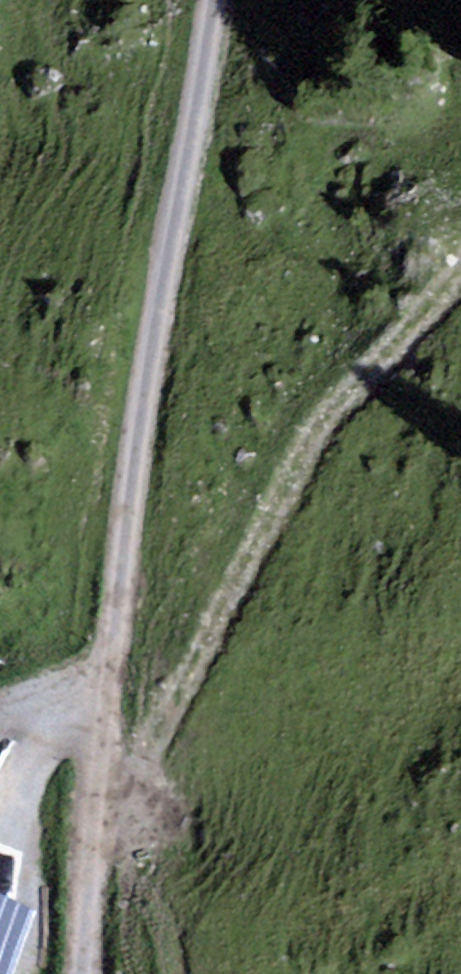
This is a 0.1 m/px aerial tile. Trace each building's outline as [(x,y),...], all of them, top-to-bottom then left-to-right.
[(0,953),(0,973),(20,973),(24,960),(0,953)]
